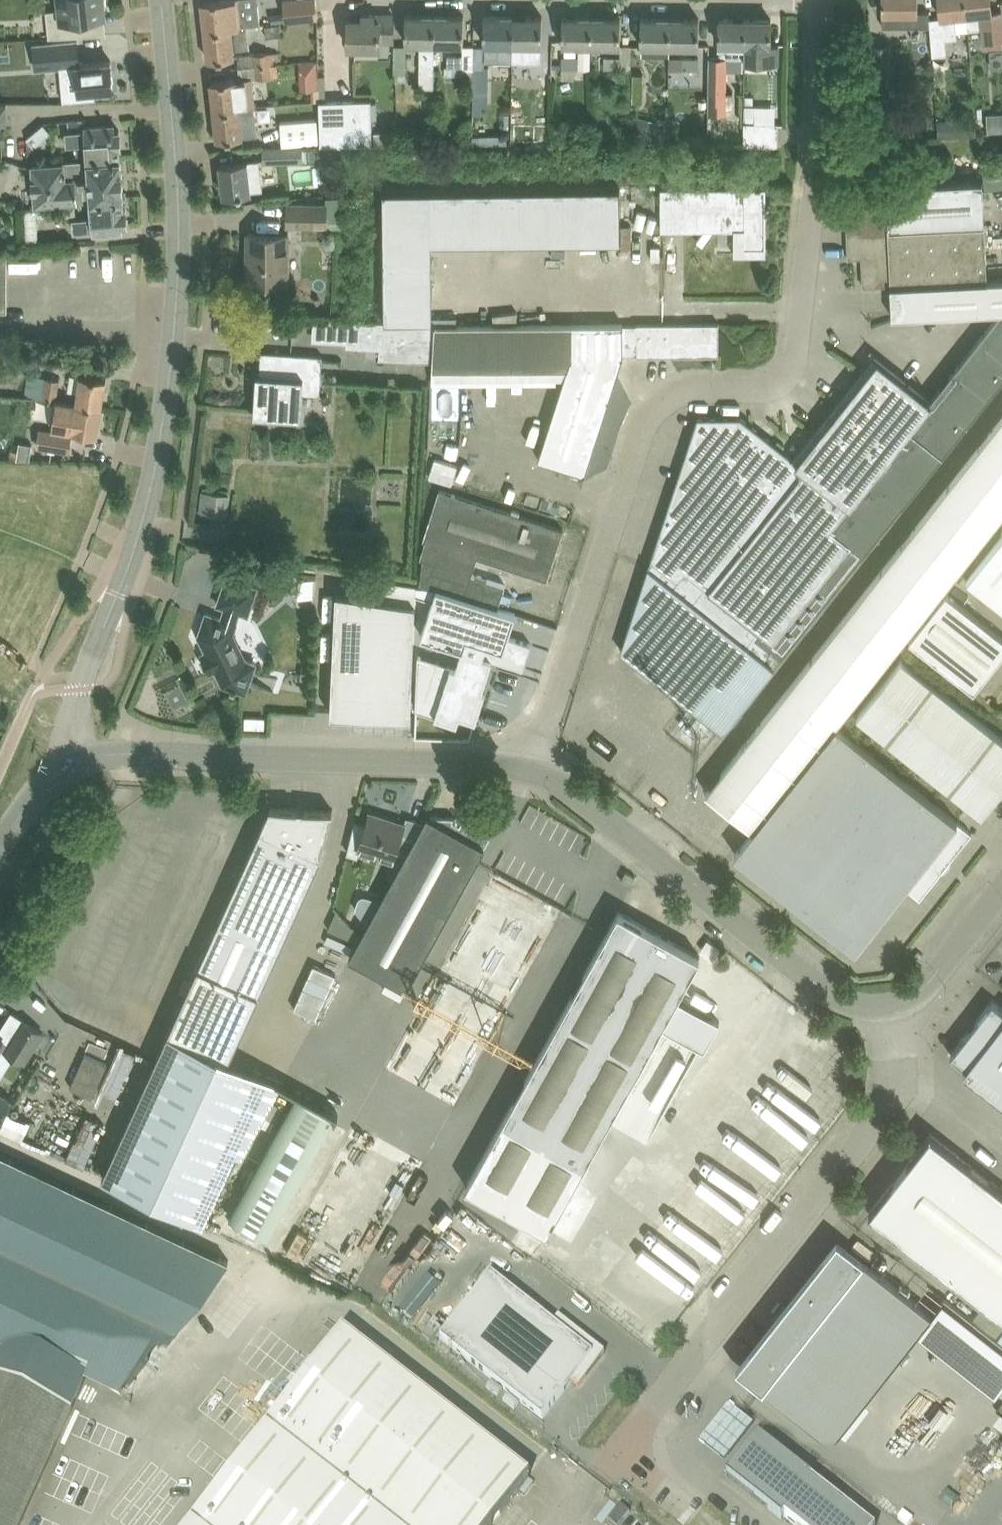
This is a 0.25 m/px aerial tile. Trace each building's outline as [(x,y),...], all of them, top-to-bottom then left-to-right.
[(46,10),(49,36),(78,35),(76,16),(104,13),(103,6),(106,6),(105,0),(60,0),(61,8),(46,10)] [(241,6),(240,0),(206,0),(202,0),(205,30),(247,25),(260,23),(258,4),(241,6)] [(284,21),(316,18),(319,18),(317,0),(282,0),(284,21)] [(882,12),(882,26),(930,25),(929,18),(929,11),(918,11),(918,0),(882,0),(882,12)] [(931,38),(933,60),(942,59),(941,53),(946,53),(945,38),(956,37),(955,29),(968,27),(967,14),(965,0),(939,0),(940,16),(929,18),(930,25),(931,38)] [(968,27),(982,25),(985,48),(1001,46),(1001,13),(1001,9),(992,11),(990,0),(965,0),(967,14),(968,27)] [(348,19),(348,39),(348,50),(380,51),(380,40),(393,40),(393,14),(363,14),(363,18),(348,19)] [(406,14),(405,34),(405,41),(420,41),(419,85),(434,85),(434,42),(435,14),(406,14)] [(464,15),(435,14),(434,42),(464,42),(464,15)] [(474,86),(488,87),(489,65),(484,64),(484,58),(512,59),(513,43),(514,43),(514,15),(484,15),(484,42),(485,42),(485,46),(474,46),(474,86)] [(542,15),(514,15),(514,43),(542,43),(542,15)] [(562,16),(562,36),(562,43),(591,44),(592,16),(562,16)] [(620,44),(621,37),(621,17),(592,16),(591,44),(620,44)] [(640,45),(670,45),(670,17),(641,17),(640,45)] [(699,45),(699,38),(699,18),(670,17),(670,45),(699,45)] [(266,34),(278,33),(293,31),(293,27),(307,26),(316,25),(316,18),(265,24),(266,34)] [(744,56),(745,56),(746,18),(719,18),(719,43),(720,43),(720,56),(709,56),(709,90),(725,91),(725,56),(744,56)] [(771,19),(746,18),(745,56),(745,61),(779,61),(779,43),(771,43),(771,19)] [(247,25),(205,30),(208,59),(234,56),(233,48),(249,46),(247,25)] [(77,39),(34,43),(36,68),(60,66),(63,100),(96,97),(95,90),(114,88),(111,60),(80,63),(77,39)] [(406,80),(406,44),(395,44),(394,73),(396,73),(396,80),(406,80)] [(890,44),(871,45),(872,93),(891,92),(890,44)] [(578,45),(578,67),(590,67),(590,45),(578,45)] [(463,78),(474,78),(474,46),(464,46),(464,53),(447,52),(447,65),(444,65),(444,75),(463,75),(463,78)] [(541,54),(527,54),(526,71),(540,71),(540,68),(551,69),(552,46),(542,46),(541,54)] [(272,63),(271,51),(257,52),(238,54),(239,67),(272,63)] [(562,65),(577,66),(577,55),(562,54),(562,65)] [(604,55),(604,66),(631,66),(631,55),(604,55)] [(640,55),(640,67),(656,67),(656,55),(640,55)] [(699,68),(699,56),(682,55),(682,68),(699,68)] [(317,60),(299,61),(299,74),(318,73),(317,60)] [(253,90),(251,77),(273,75),(272,63),(239,67),(240,77),(210,80),(214,110),(239,107),(239,105),(254,104),(253,90)] [(322,98),(323,144),(373,142),(371,97),(322,98)] [(214,110),(217,138),(242,136),(239,107),(214,110)] [(989,109),(989,127),(1001,127),(1001,109),(989,109)] [(319,117),(281,119),(283,143),(320,140),(319,117)] [(976,133),(975,118),(937,119),(938,135),(976,133)] [(744,121),(744,131),(744,144),(758,144),(778,144),(778,121),(744,121)] [(87,130),(67,132),(68,143),(88,141),(89,160),(121,158),(121,157),(120,157),(119,146),(120,146),(119,130),(114,130),(113,124),(87,126),(87,130)] [(736,144),(744,144),(744,131),(736,131),(736,144)] [(263,159),(285,159),(302,159),(302,144),(263,145),(263,159)] [(82,160),(64,161),(65,178),(74,178),(76,199),(88,198),(87,189),(92,189),(92,198),(124,196),(123,194),(121,158),(89,160),(91,175),(83,176),(82,160)] [(260,158),(220,163),(223,193),(263,189),(260,158)] [(64,161),(33,163),(36,202),(76,199),(74,178),(65,178),(64,161)] [(1001,310),(1001,279),(987,280),(987,267),(983,180),(888,184),(888,188),(845,190),(848,258),(849,258),(849,257),(861,256),(863,286),(891,284),(893,315),(1001,310)] [(765,186),(745,187),(663,187),(663,229),(746,229),(746,247),(766,247),(765,186)] [(621,189),(385,189),(385,319),(433,319),(433,241),(621,241),(621,189)] [(326,195),(326,203),(287,202),(286,223),(325,224),(325,230),(339,231),(340,195),(326,195)] [(94,217),(74,219),(75,230),(94,228),(94,232),(122,230),(121,224),(127,224),(125,208),(124,208),(123,196),(124,196),(92,198),(94,217)] [(21,224),(46,223),(45,209),(21,210),(21,224)] [(287,233),(267,233),(247,232),(247,250),(251,250),(251,281),(287,281),(287,233)] [(1001,379),(1001,310),(929,401),(873,356),(792,457),(741,416),(698,417),(621,650),(724,731),(775,665),(764,657),(771,649),(782,657),(1001,379)] [(347,345),(379,347),(378,357),(432,359),(436,323),(383,321),(314,317),(313,330),(322,340),(347,341),(347,345)] [(538,458),(566,466),(585,473),(623,354),(623,324),(623,322),(436,323),(432,359),(432,366),(568,366),(538,458)] [(623,324),(623,354),(637,354),(719,354),(719,322),(636,322),(634,324),(623,324)] [(260,373),(257,373),(255,413),(301,416),(302,390),(319,391),(322,354),(269,351),(269,356),(261,355),(260,373)] [(76,402),(102,406),(106,378),(81,374),(80,376),(70,374),(68,389),(78,390),(76,402)] [(59,377),(46,376),(43,397),(56,398),(59,377)] [(99,419),(102,406),(76,402),(66,399),(65,401),(56,399),(52,427),(58,428),(57,432),(39,429),(37,445),(69,450),(71,434),(70,434),(71,430),(97,435),(99,419)] [(753,828),(836,724),(1001,514),(1001,417),(706,791),(753,828)] [(20,442),(17,457),(30,457),(32,444),(20,442)] [(429,475),(453,482),(459,464),(435,457),(429,475)] [(423,556),(420,581),(438,587),(498,607),(505,582),(470,572),(468,580),(451,575),(459,549),(476,555),(528,572),(547,578),(563,528),(544,522),(440,489),(424,538),(425,538),(421,555),(423,556)] [(199,490),(197,512),(213,514),(225,515),(228,493),(216,492),(199,490)] [(1001,607),(1001,535),(967,579),(1001,607)] [(245,692),(252,673),(257,659),(246,655),(234,631),(238,621),(236,620),(239,611),(248,613),(257,587),(226,576),(217,604),(225,606),(221,618),(206,612),(198,635),(206,650),(202,652),(211,671),(215,669),(223,684),(231,687),(230,688),(235,690),(236,688),(245,692)] [(386,577),(382,597),(336,590),(331,713),(357,715),(357,712),(394,713),(394,716),(411,717),(416,602),(417,583),(386,577)] [(457,667),(437,660),(425,699),(438,703),(435,714),(458,721),(461,713),(477,719),(486,691),(483,690),(493,658),(523,668),(531,643),(509,636),(516,613),(498,607),(438,587),(422,636),(463,649),(457,667)] [(974,690),(1001,655),(1001,636),(946,592),(909,639),(974,690)] [(966,800),(982,813),(1001,788),(1001,737),(901,656),(856,713),(966,800)] [(856,949),(906,886),(920,897),(971,831),(836,724),(753,828),(735,852),(856,949)] [(281,1080),(227,1056),(319,855),(332,810),(271,806),(103,1175),(203,1221),(236,1149),(241,1152),(281,1080)] [(389,818),(370,812),(366,824),(355,821),(346,852),(356,855),(358,846),(394,857),(404,826),(388,821),(389,818)] [(81,813),(76,823),(85,828),(91,818),(81,813)] [(407,988),(481,852),(500,818),(464,816),(460,823),(453,820),(454,816),(441,815),(429,815),(428,814),(349,957),(407,988)] [(635,875),(626,870),(621,879),(630,884),(635,875)] [(350,901),(340,920),(361,931),(367,922),(350,901)] [(618,911),(466,1186),(547,1231),(699,956),(618,911)] [(982,1086),(1001,1102),(1001,1008),(993,1001),(951,1054),(970,1069),(966,1074),(982,1086)] [(43,1034),(23,1021),(11,1014),(0,1031),(0,1038),(3,1040),(9,1043),(5,1050),(25,1062),(43,1034)] [(329,1042),(244,1156),(280,1182),(364,1069),(329,1042)] [(0,1089),(0,1117),(13,1097),(0,1089)] [(50,1094),(44,1107),(57,1113),(63,1100),(50,1094)] [(1001,1315),(1001,1189),(930,1133),(869,1212),(885,1225),(1001,1315)] [(81,1383),(87,1371),(126,1390),(126,1389),(227,1260),(0,1152),(0,1524),(17,1524),(81,1383)] [(778,1321),(743,1366),(765,1383),(762,1386),(831,1441),(918,1331),(932,1313),(863,1258),(860,1262),(838,1244),(791,1305),(785,1301),(784,1302),(790,1306),(779,1320),(774,1316),(773,1317),(778,1321)] [(541,1421),(561,1394),(570,1383),(577,1388),(603,1355),(557,1319),(552,1325),(489,1276),(439,1340),(541,1421)] [(374,1358),(341,1332),(189,1524),(492,1524),(528,1479),(374,1358)] [(120,1398),(132,1408),(138,1399),(126,1390),(120,1398)] [(716,1467),(746,1430),(721,1409),(691,1446),(716,1467)] [(725,1478),(780,1521),(782,1518),(791,1524),(867,1524),(756,1438),(725,1478)] [(629,1513),(620,1524),(645,1524),(629,1513)]
